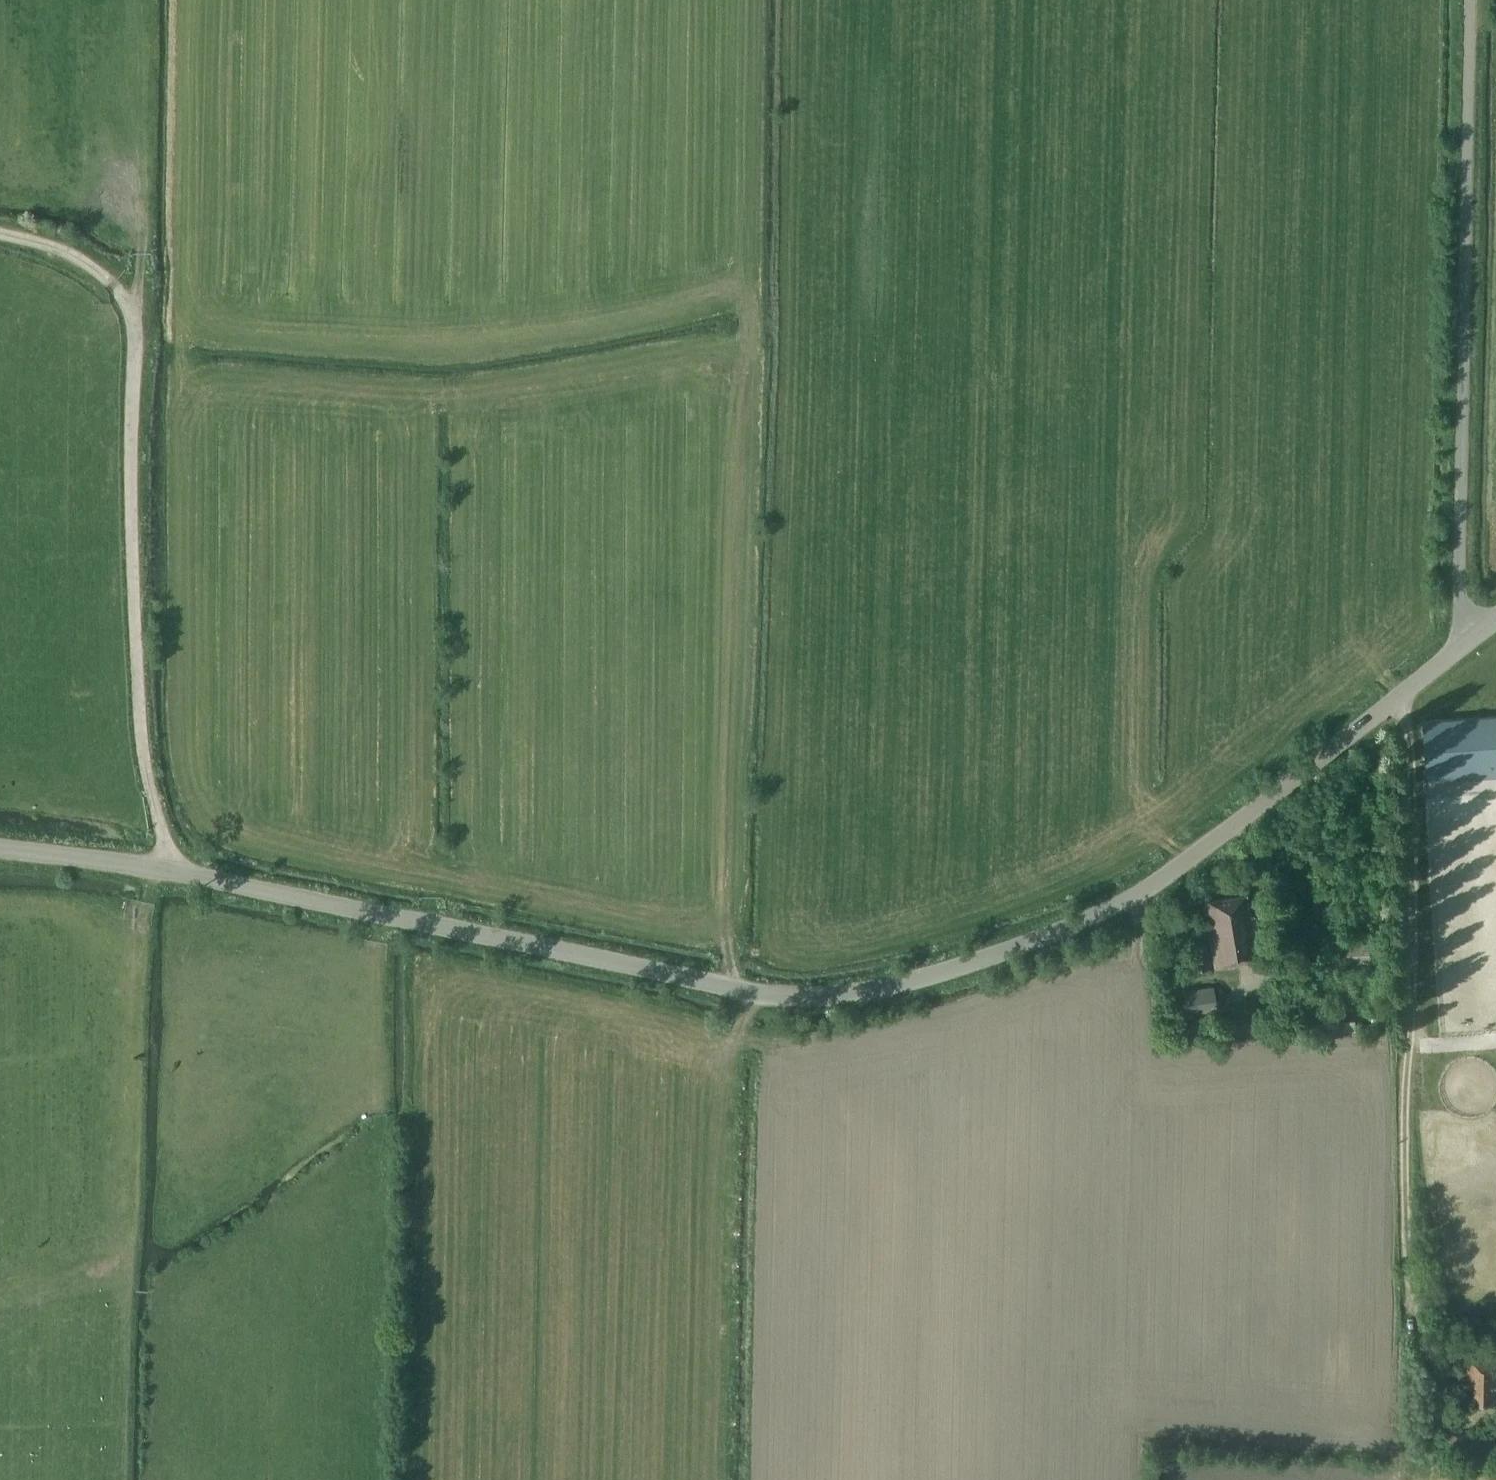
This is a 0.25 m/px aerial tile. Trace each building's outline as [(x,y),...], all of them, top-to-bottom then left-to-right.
[(1423,720),(1425,761),(1427,780),(1495,775),(1495,715),(1423,720)] [(1251,915),(1247,893),(1208,900),(1212,921),(1208,922),(1215,966),(1263,957),(1255,914),(1251,915)] [(1188,929),(1198,927),(1197,921),(1187,922),(1188,929)] [(1211,966),(1207,941),(1189,944),(1193,969),(1211,966)] [(1335,963),(1365,963),(1364,943),(1334,943),(1335,963)] [(1184,995),(1187,1013),(1216,1009),(1214,991),(1184,995)] [(1354,1020),(1344,1021),(1345,1032),(1355,1031),(1354,1020)] [(1468,1387),(1474,1387),(1474,1402),(1495,1402),(1495,1360),(1468,1360),(1468,1387)]
